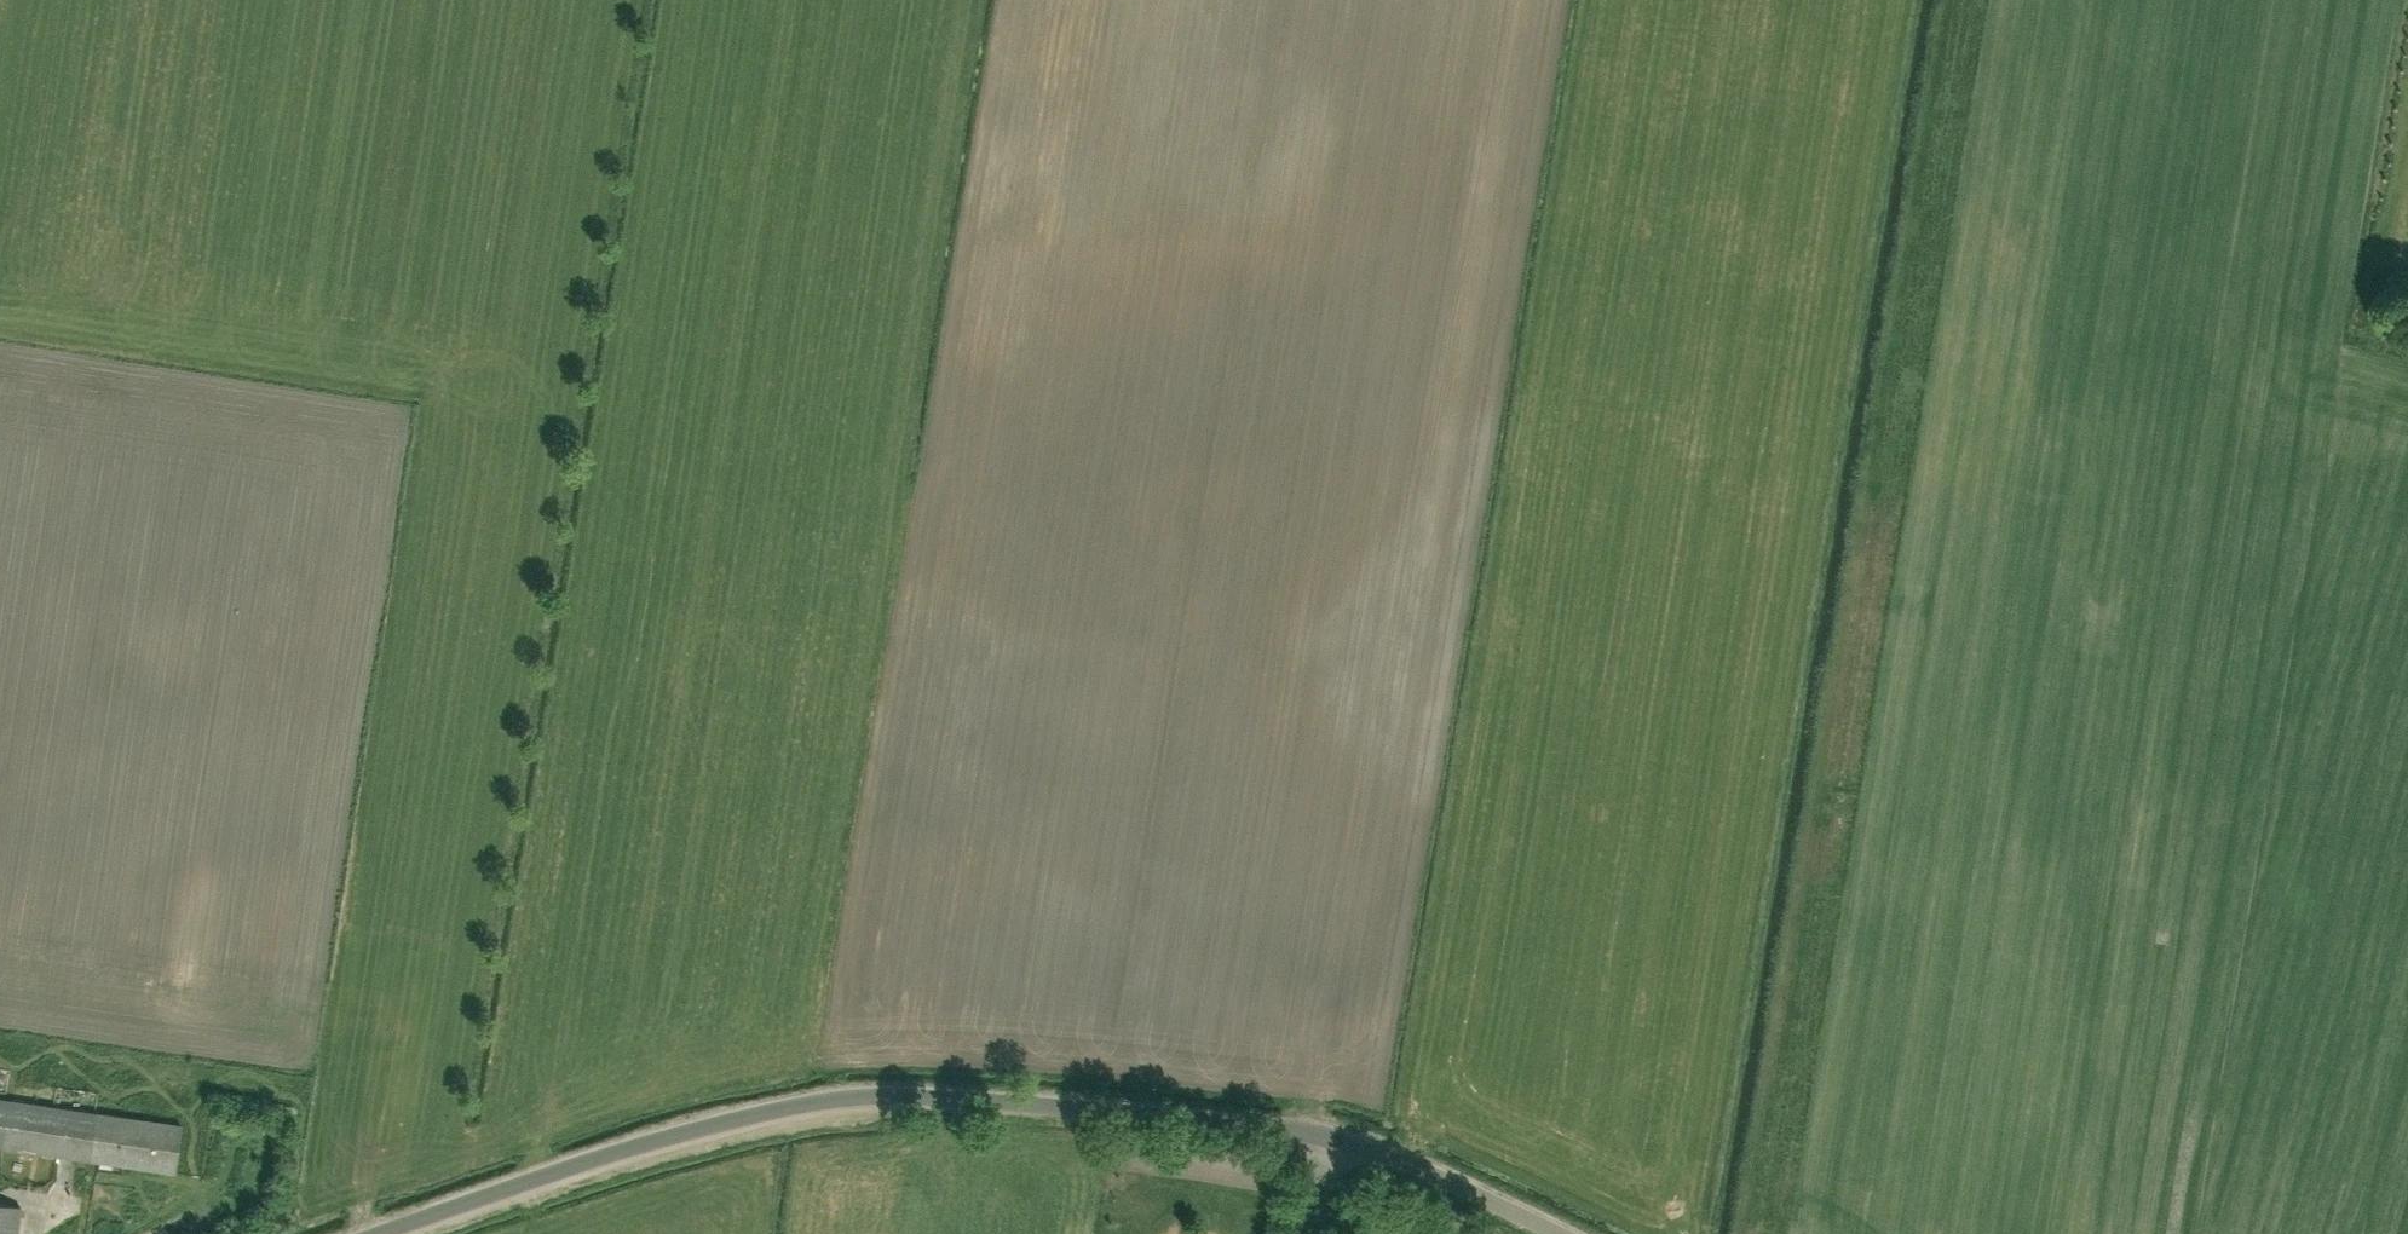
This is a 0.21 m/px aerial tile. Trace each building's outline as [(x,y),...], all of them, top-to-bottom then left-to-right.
[(0,1099),(0,1147),(173,1173),(180,1126),(0,1099)] [(0,1204),(0,1233),(16,1233),(20,1207),(0,1204)]
